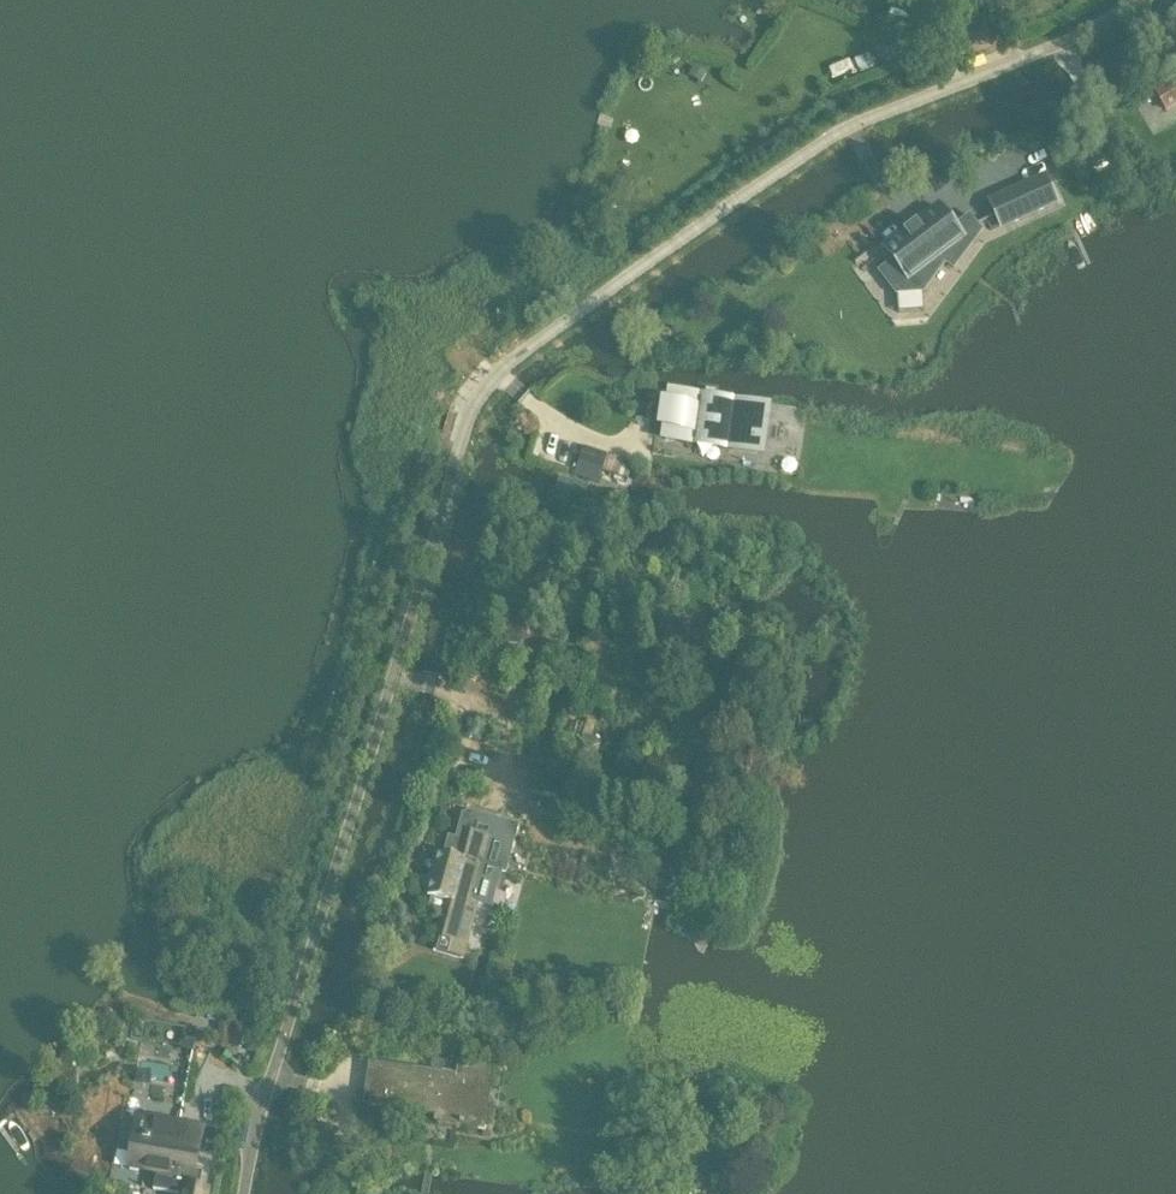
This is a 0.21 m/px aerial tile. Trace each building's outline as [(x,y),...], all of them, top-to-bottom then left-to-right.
[(860,75),(875,69),(869,55),(854,62),(860,75)] [(1175,105),(1175,80),(1153,93),(1164,112),(1175,105)] [(990,202),(1002,229),(1057,204),(1045,178),(990,202)] [(896,295),(898,315),(925,312),(924,293),(946,264),(954,270),(982,233),(970,217),(955,229),(939,209),(918,225),(917,224),(916,224),(917,226),(906,234),(905,233),(904,233),(905,235),(886,249),(895,262),(880,273),(896,295)] [(662,428),(667,428),(665,441),(756,454),(763,406),(677,394),(675,406),(666,405),(663,421),(662,428)] [(628,480),(634,465),(584,449),(583,452),(580,463),(575,476),(597,484),(601,472),(628,480)] [(444,856),(440,855),(428,898),(432,899),(429,912),(443,916),(434,952),(464,961),(466,951),(478,954),(507,844),(496,841),(499,830),(469,822),(462,848),(447,844),(444,856)] [(241,992),(236,1011),(249,1015),(254,996),(241,992)] [(184,1039),(182,1051),(193,1053),(195,1041),(184,1039)] [(457,1077),(370,1064),(364,1106),(437,1116),(436,1123),(485,1130),(494,1070),(459,1065),(457,1077)] [(733,1089),(728,1102),(740,1107),(745,1094),(733,1089)] [(130,1168),(158,1174),(155,1190),(177,1193),(207,1193),(207,1191),(187,1187),(188,1179),(194,1180),(204,1129),(140,1118),(130,1168)]
